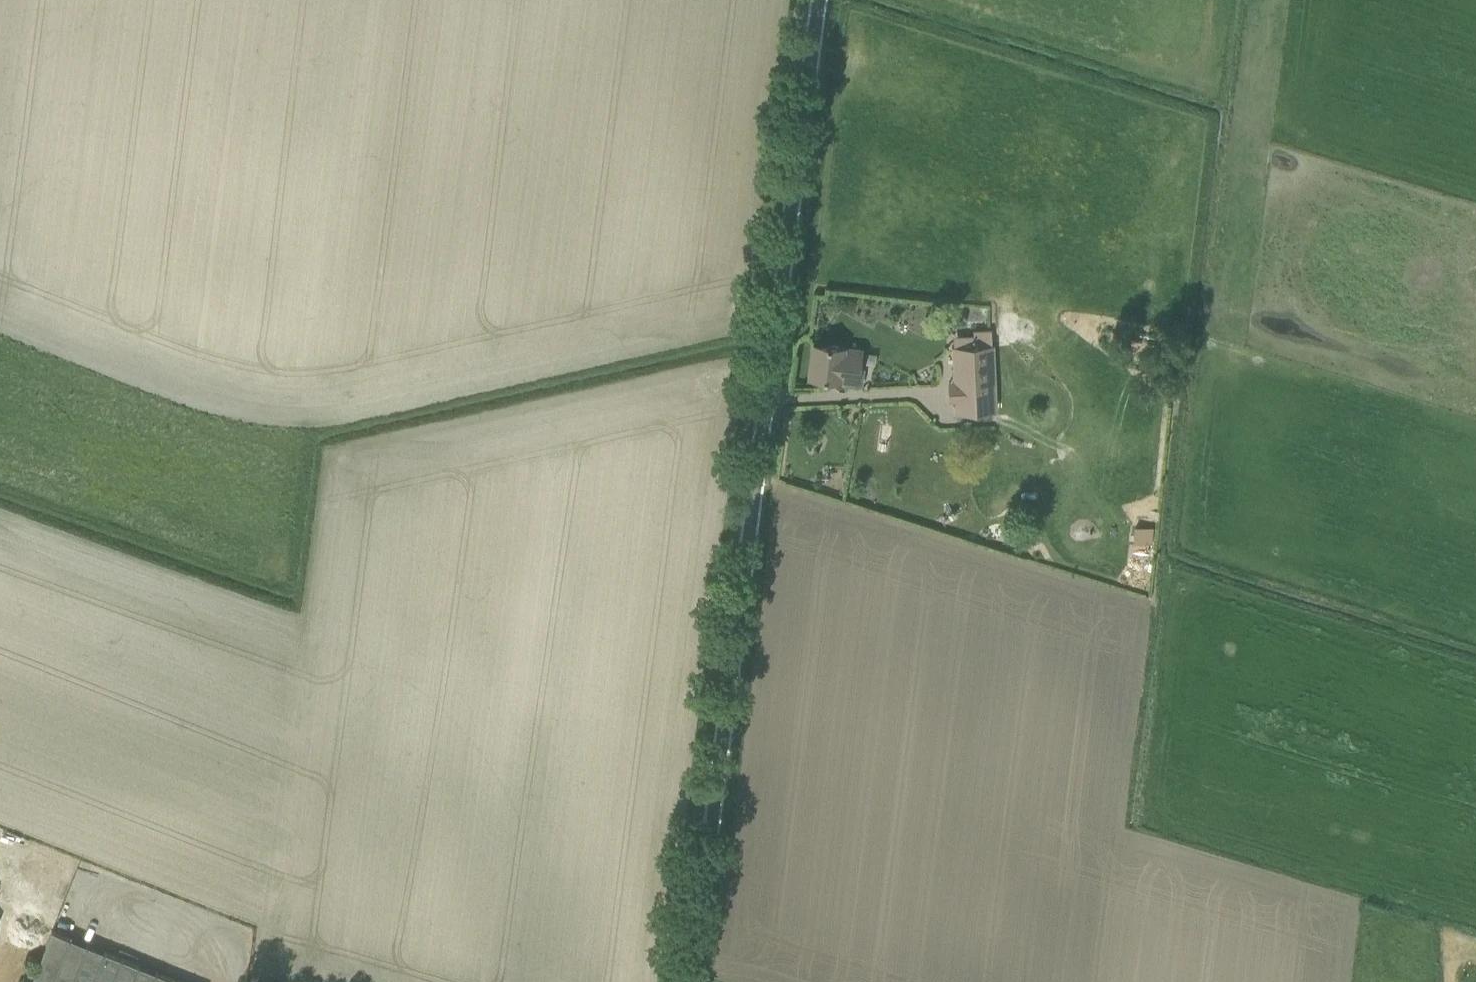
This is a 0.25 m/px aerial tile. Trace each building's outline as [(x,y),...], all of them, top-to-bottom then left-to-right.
[(956,400),(957,412),(999,410),(996,343),(994,343),(993,328),(975,329),(975,334),(955,335),(955,345),(953,345),(954,380),(949,380),(950,400),(956,400)] [(843,383),(862,385),(865,366),(857,365),(859,347),(814,341),(810,375),(838,378),(839,376),(844,377),(843,383)] [(1138,524),(1136,539),(1152,540),(1154,526),(1138,524)] [(10,849),(4,836),(0,837),(0,854),(10,849)] [(51,930),(30,981),(182,981),(51,930)]
